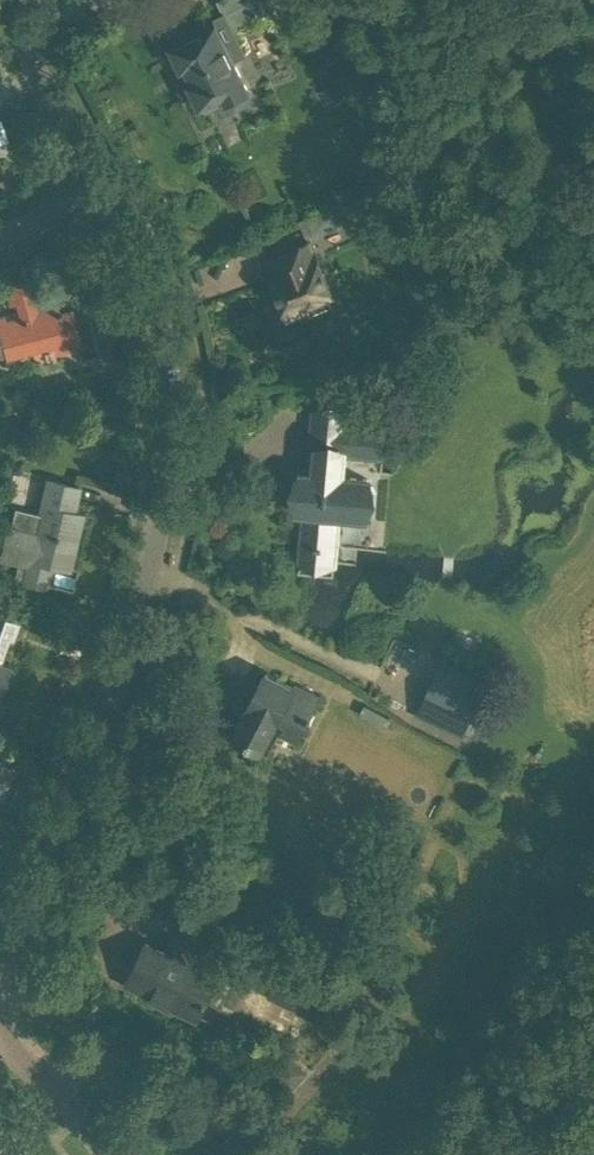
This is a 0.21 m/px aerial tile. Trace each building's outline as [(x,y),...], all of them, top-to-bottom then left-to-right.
[(216,1),(230,28),(272,7),(268,0),(218,0),(216,1)] [(249,92),(219,33),(212,19),(172,39),(175,45),(173,50),(180,64),(185,66),(193,82),(191,88),(198,101),(204,102),(207,108),(226,99),(227,102),(233,105),(246,98),(249,92)] [(307,234),(375,206),(395,200),(393,182),(302,221),(307,234)] [(270,271),(289,317),(309,309),(311,314),(337,303),(315,252),(314,252),(309,242),(270,258),(275,269),(270,271)] [(30,285),(29,281),(6,287),(11,304),(16,303),(20,316),(6,320),(5,315),(0,316),(0,339),(3,339),(7,356),(54,344),(56,352),(80,346),(70,310),(59,312),(58,305),(37,311),(30,285)] [(0,385),(0,400),(6,405),(15,393),(1,383),(0,385)] [(376,490),(372,485),(367,484),(367,478),(336,475),(337,469),(343,470),(344,453),(369,456),(370,447),(384,448),(386,428),(347,424),(347,417),(346,416),(345,420),(334,419),(334,415),(333,415),(329,450),(309,449),(308,466),(313,467),(313,473),(302,472),(302,479),(297,478),(292,482),(291,501),(295,505),(299,506),(299,512),(303,513),(301,543),(315,545),(314,547),(321,548),(322,545),(336,546),(338,516),(364,518),(364,511),(369,512),(374,508),(376,490)] [(50,564),(68,568),(81,513),(72,511),(78,486),(47,479),(35,531),(8,524),(0,557),(17,561),(13,578),(24,580),(23,581),(45,586),(50,564)] [(0,617),(0,658),(7,638),(11,639),(17,623),(0,617)] [(486,680),(442,660),(416,716),(461,736),(486,680)] [(9,668),(0,664),(0,693),(9,668)] [(312,714),(319,701),(265,673),(233,736),(263,751),(278,721),(298,732),(306,717),(311,720),(313,715),(312,714)] [(181,961),(148,945),(129,982),(195,1015),(220,964),(188,948),(181,961)] [(280,969),(270,990),(266,998),(327,1027),(340,999),(280,969)] [(307,1072),(289,1055),(273,1072),(290,1089),(307,1072)]
